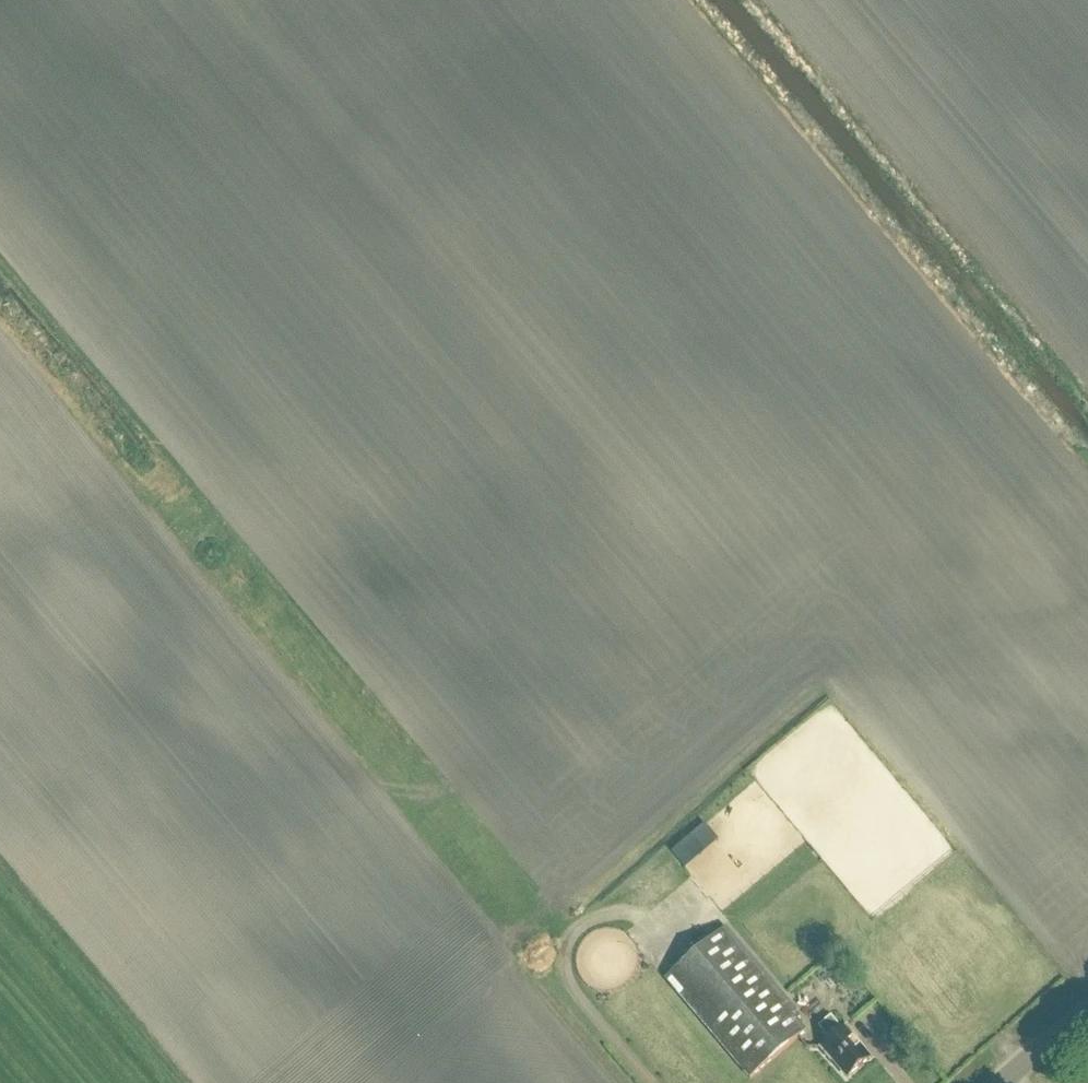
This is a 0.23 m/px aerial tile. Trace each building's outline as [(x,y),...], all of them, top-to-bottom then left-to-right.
[(684,867),(717,839),(703,822),(670,850),(684,867)] [(750,1081),(807,1033),(793,1018),(797,1014),(726,930),(666,981),(750,1081)] [(833,1062),(848,1079),(871,1061),(856,1043),(858,1040),(847,1028),(843,1032),(832,1018),(819,1029),(830,1042),(820,1050),(831,1063),(833,1062)]
